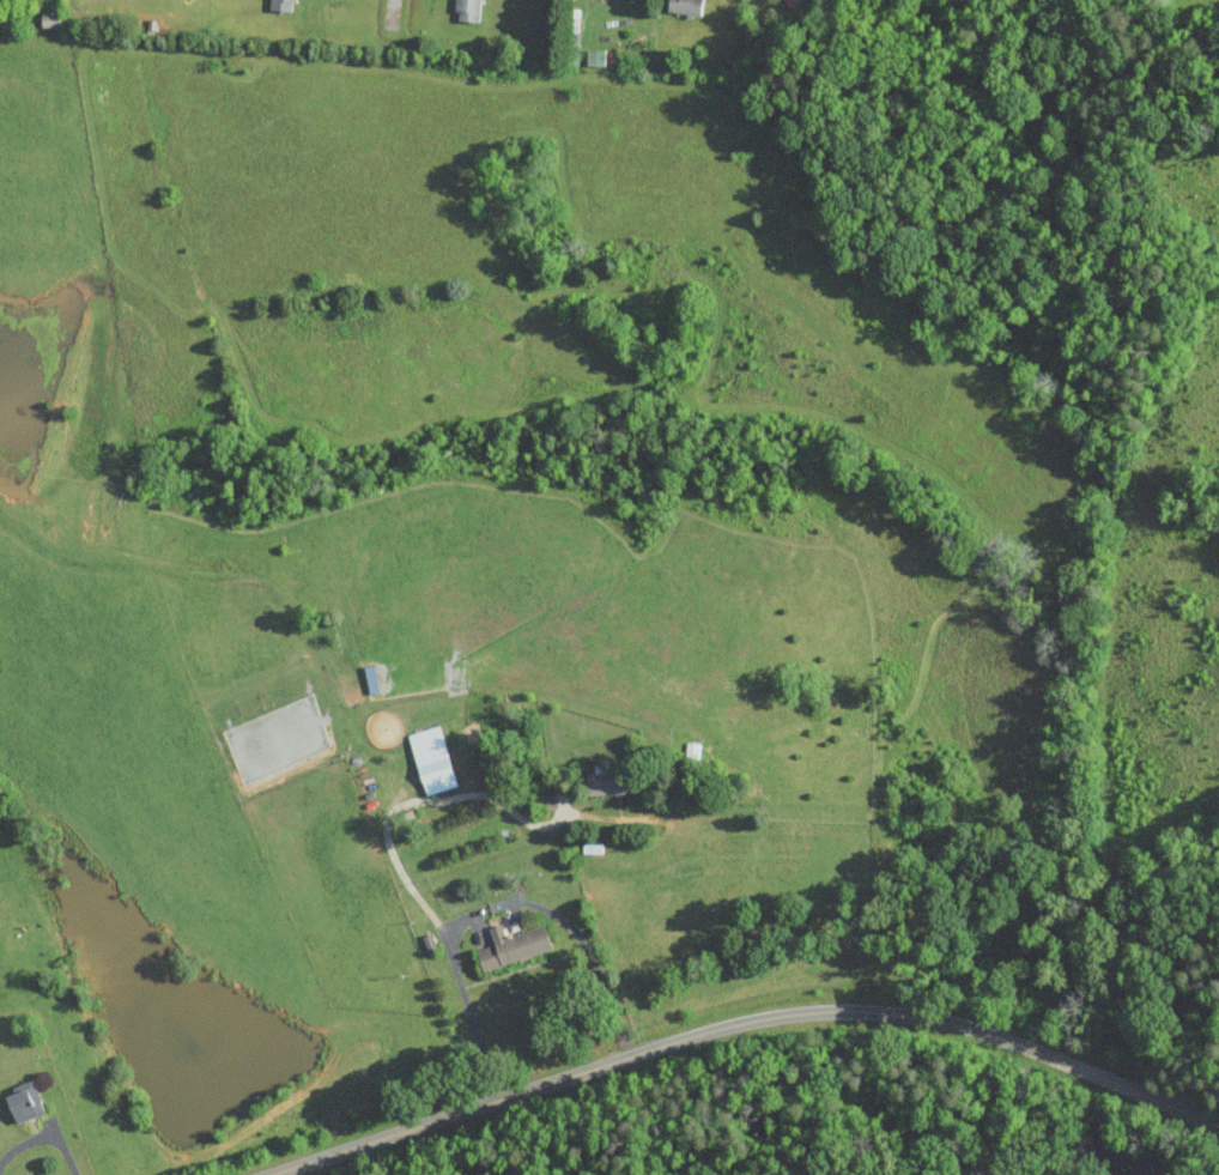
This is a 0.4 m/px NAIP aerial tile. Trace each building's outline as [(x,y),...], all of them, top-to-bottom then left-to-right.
[(271,10),(295,10),(295,0),(271,0),(271,10)] [(457,19),(480,21),(482,0),(458,0),(457,19)] [(667,11),(700,17),(704,0),(669,0),(667,11)] [(59,26),(59,13),(41,13),(41,26),(59,26)] [(604,65),(605,49),(587,48),(586,64),(604,65)] [(457,785),(439,725),(408,735),(426,795),(457,785)] [(629,771),(586,773),(587,795),(631,794),(629,771)] [(505,936),(502,924),(489,927),(494,944),(476,949),(482,971),(552,951),(545,925),(505,936)] [(6,1098),(17,1124),(46,1113),(35,1086),(6,1098)]
